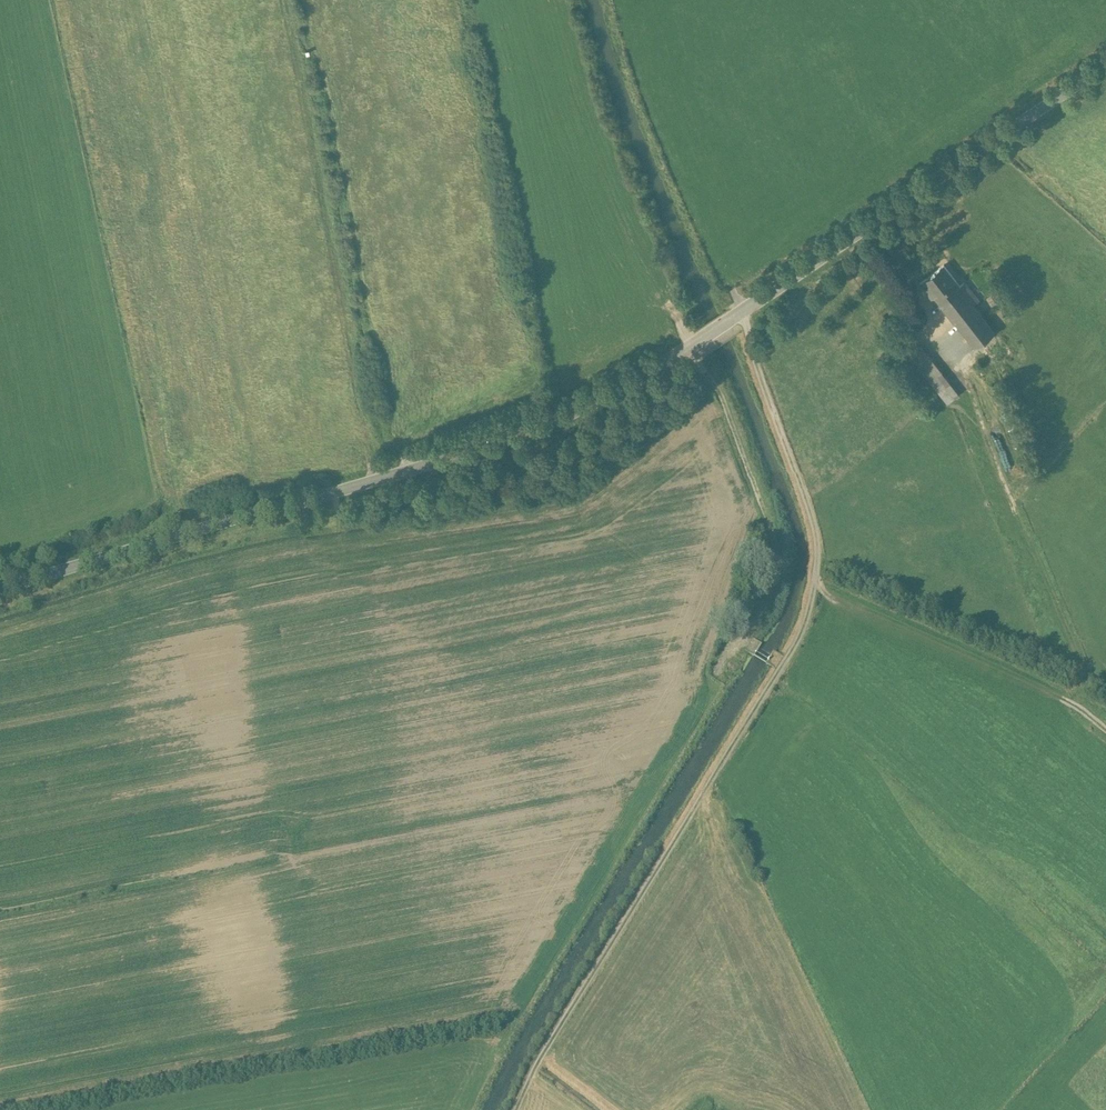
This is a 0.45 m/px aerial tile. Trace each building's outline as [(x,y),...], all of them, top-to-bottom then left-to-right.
[(960,285),(944,264),(921,281),(933,296),(935,294),(940,300),(960,285)] [(960,285),(940,300),(976,345),(995,330),(973,302),(978,298),(964,281),(960,285)] [(907,326),(896,335),(901,341),(912,332),(907,326)] [(934,361),(912,332),(901,341),(923,369),(934,361)] [(959,393),(934,361),(923,369),(947,401),(959,393)]
